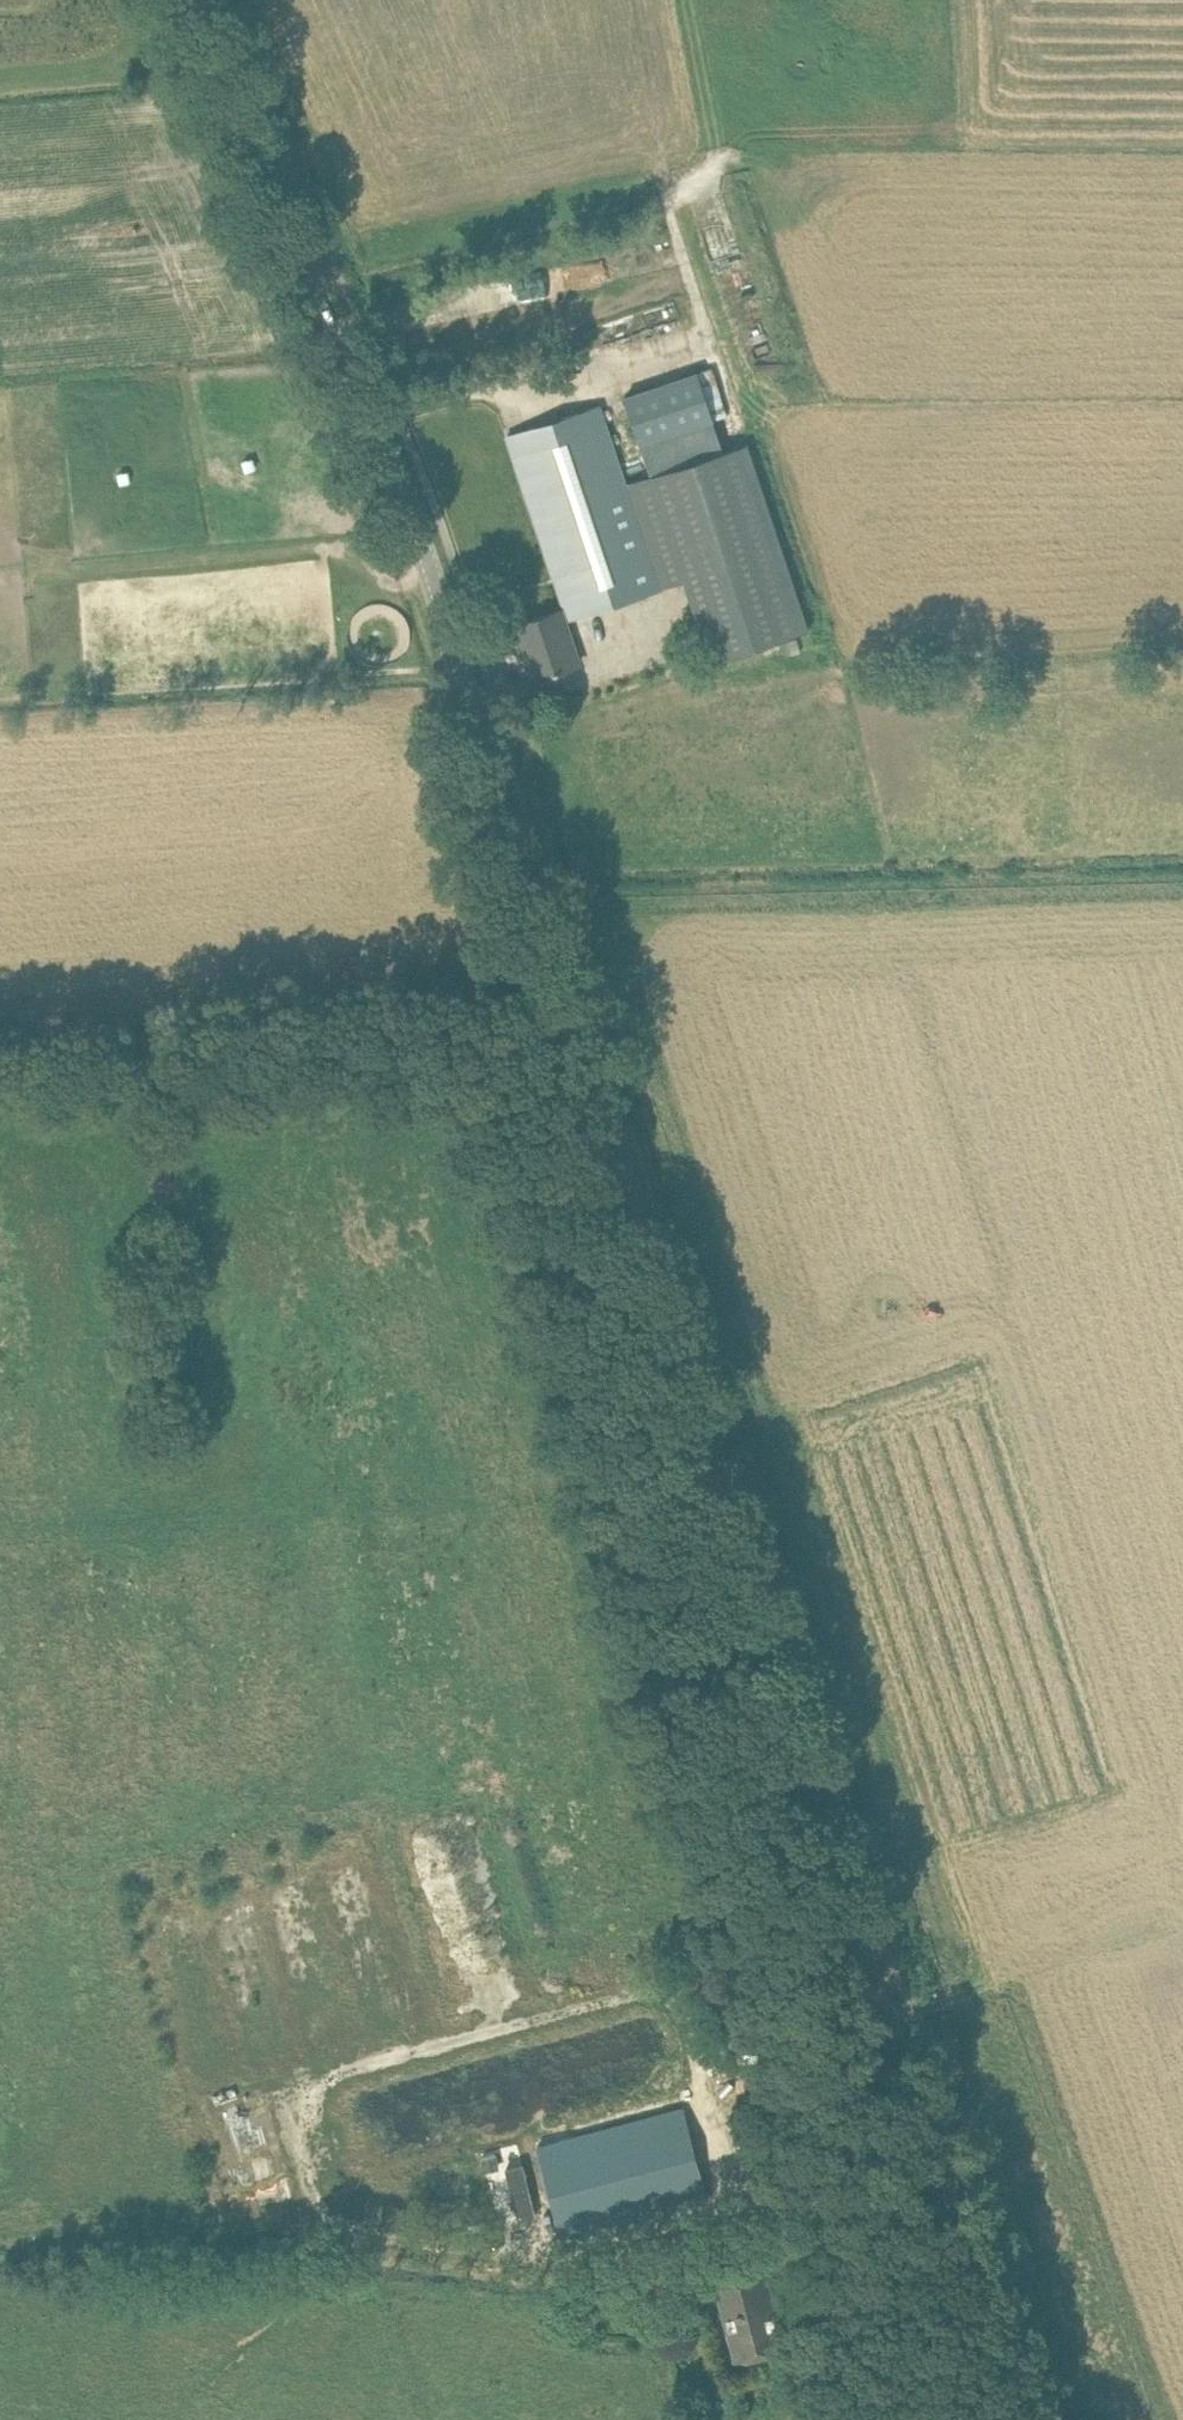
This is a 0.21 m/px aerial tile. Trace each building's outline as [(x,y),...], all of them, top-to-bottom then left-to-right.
[(713,368),(624,397),(640,444),(728,415),(713,368)] [(600,405),(530,427),(507,435),(568,618),(657,589),(663,605),(684,598),(666,544),(641,472),(625,427),(609,432),(600,405)] [(741,444),(641,472),(684,580),(711,662),(806,631),(741,444)] [(541,676),(578,664),(560,609),(518,623),(527,650),(532,648),(541,676)] [(655,2002),(631,2009),(347,2084),(371,2177),(534,2134),(562,2238),(707,2200),(682,2107),(568,2137),(565,2126),(679,2095),(655,2002)] [(496,2222),(536,2212),(518,2143),(478,2153),(496,2222)] [(763,2261),(739,2268),(713,2275),(735,2359),(785,2346),(763,2261)]
